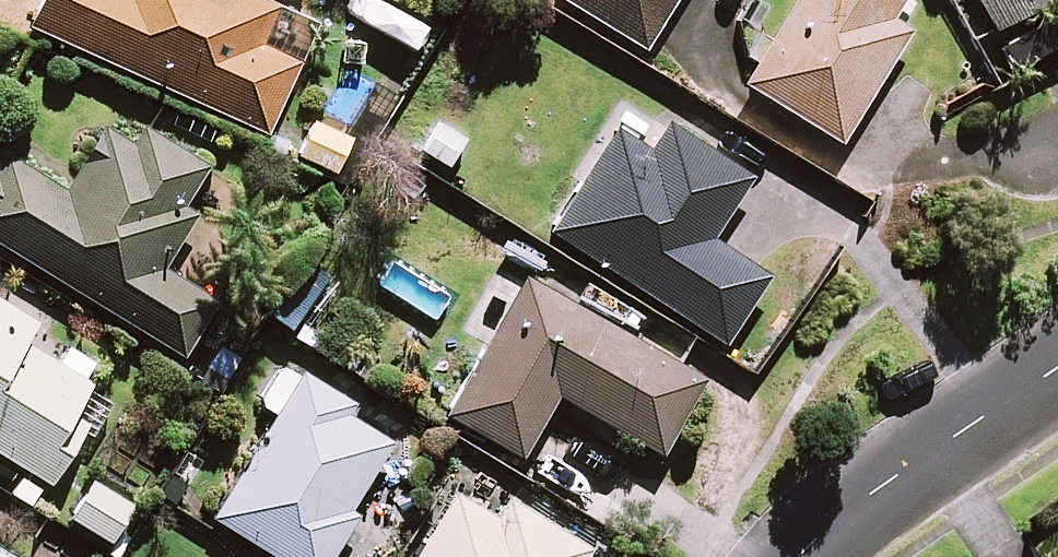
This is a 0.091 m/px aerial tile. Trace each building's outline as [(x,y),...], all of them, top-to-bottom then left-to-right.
[(29,28),(266,135),(299,64),(259,46),(277,9),(258,0),(42,0),(29,28)] [(641,50),(672,0),(561,0),(641,50)] [(744,84),(837,143),(908,33),(888,20),(900,0),(797,0),(744,84)] [(993,32),(1051,0),(975,0),(993,32)] [(351,139),(313,123),(298,158),(337,174),(351,139)] [(670,127),(655,150),(618,126),(550,232),(724,345),(769,275),(712,239),(751,179),(670,127)] [(104,132),(67,193),(8,157),(0,170),(0,245),(182,356),(214,303),(152,265),(210,170),(187,156),(141,128),(129,147),(104,132)] [(701,379),(524,279),(447,416),(520,457),(555,395),(659,454),(701,379)] [(51,485),(104,399),(77,382),(90,362),(67,348),(58,363),(29,346),(40,327),(0,302),(0,454),(51,485)] [(354,404),(301,372),(298,376),(282,366),(257,406),(275,417),(213,519),(275,556),(331,556),(347,531),(398,446),(347,415),(354,404)] [(133,507),(95,482),(71,519),(109,544),(133,507)] [(454,494),(416,556),(584,556),(588,549),(506,500),(495,519),(454,494)]
